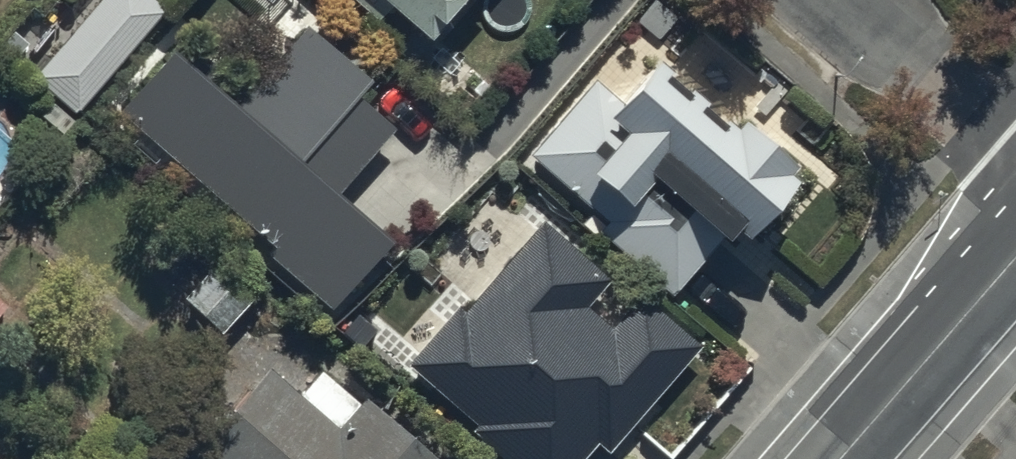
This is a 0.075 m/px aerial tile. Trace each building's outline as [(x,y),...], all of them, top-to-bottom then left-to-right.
[(33,89),(75,127),(168,22),(143,0),(111,0),(33,89)] [(267,15),(281,0),(250,0),(267,15)] [(473,72),(440,44),(477,0),(330,0),(375,38),(378,34),(407,58),(400,66),(445,104),(473,72)] [(391,141),(355,109),(372,94),(306,36),(234,119),(222,109),(235,95),(183,49),(118,122),(274,258),(268,265),(346,333),(404,267),(335,206),(391,141)] [(518,167),(667,305),(711,260),(718,266),(738,245),(752,258),(798,209),(784,195),(789,191),(657,68),(619,114),(593,90),(518,167)] [(404,375),(497,458),(596,458),(598,457),(601,458),(610,458),(696,359),(637,308),(608,341),(582,318),(605,291),(539,233),(458,326),(452,320),(404,375)] [(220,268),(181,313),(220,347),(259,304),(220,268)] [(365,412),(360,418),(321,383),(300,406),(270,379),(199,458),(418,458),(365,412)] [(183,449),(175,458),(194,458),(183,449)]
